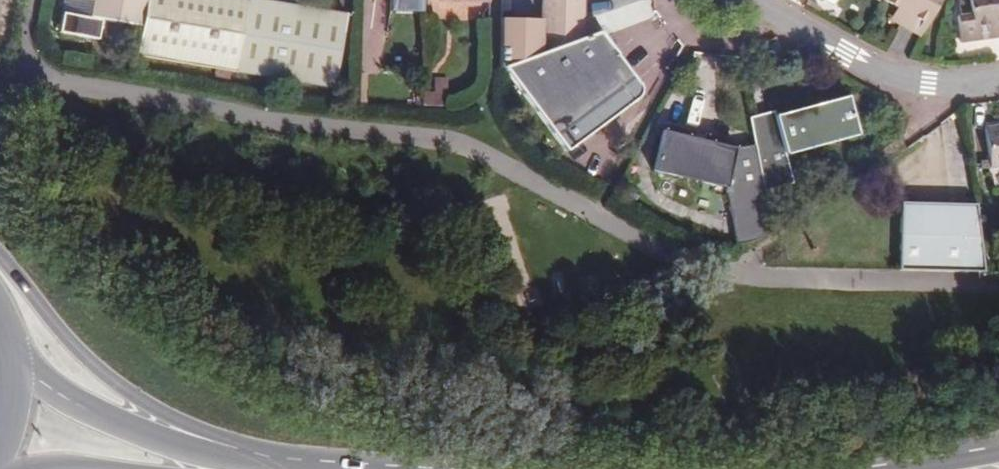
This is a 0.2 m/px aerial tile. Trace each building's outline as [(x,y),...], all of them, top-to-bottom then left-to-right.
[(346,16),(251,0),(88,0),(85,16),(139,26),(134,56),(333,89),(346,16)] [(568,147),(633,87),(637,81),(635,75),(630,67),(601,32),(582,38),(585,0),(543,0),(542,17),(501,17),(500,69),(525,95),(568,147)] [(879,5),(895,14),(903,18),(897,29),(896,31),(915,41),(940,0),(882,0),(879,5)] [(998,40),(998,0),(968,0),(969,7),(964,7),(959,8),(961,20),(957,20),(960,45),(998,40)] [(903,18),(895,14),(889,24),(897,29),(903,18)] [(364,77),(356,76),(355,99),(363,99),(364,77)] [(420,83),(420,104),(450,105),(449,83),(420,83)] [(763,193),(772,190),(794,183),(788,154),(861,140),(853,101),(774,115),(772,111),(748,116),(753,142),(729,146),(665,129),(654,169),(728,189),(736,246),(753,241),(770,231),(765,206),(763,193)] [(986,126),(991,168),(998,167),(998,124),(986,126)] [(763,193),(765,206),(774,204),(772,190),(763,193)] [(986,271),(976,200),(903,197),(902,269),(986,271)]
